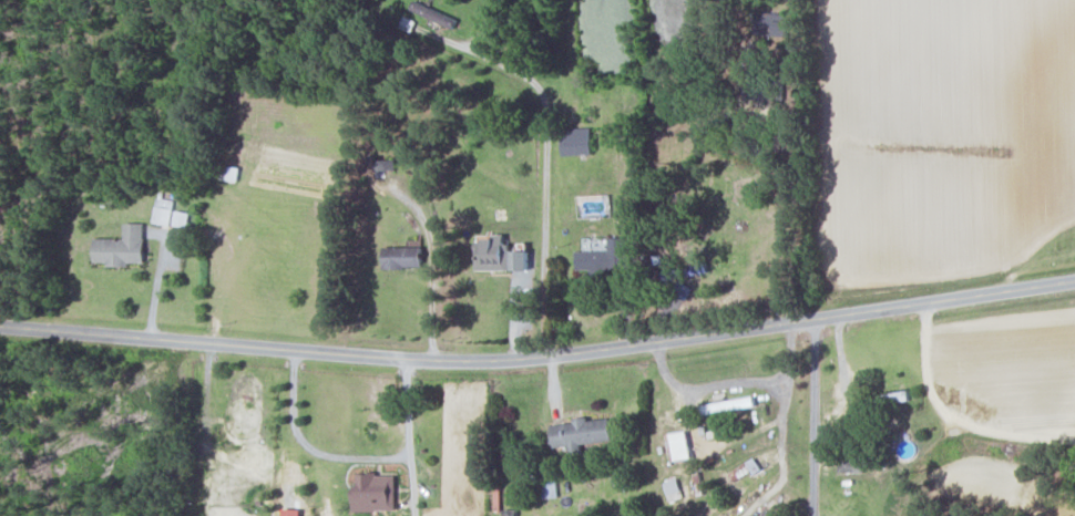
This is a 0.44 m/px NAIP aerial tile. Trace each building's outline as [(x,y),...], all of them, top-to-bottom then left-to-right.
[(756,35),(788,36),(788,13),(757,12),(756,35)] [(592,154),(591,127),(562,128),(563,155),(592,154)] [(374,160),(375,177),(385,176),(385,169),(395,169),(394,159),(374,160)] [(221,180),(237,180),(238,166),(222,165),(221,180)] [(171,224),(173,199),(155,198),(153,223),(171,224)] [(144,223),(123,222),(123,238),(93,238),(93,264),(143,264),(144,223)] [(476,270),(509,270),(509,244),(504,244),(504,235),(476,234),(476,270)] [(628,237),(583,238),(583,251),(576,251),(577,270),(590,269),(590,272),(629,271),(628,237)] [(383,268),(422,267),(422,246),(383,247),(383,268)] [(528,250),(512,250),(511,270),(528,270),(528,250)] [(580,445),(612,440),(609,417),(589,420),(588,418),(550,424),(554,448),(568,446),(569,454),(581,452),(580,445)] [(691,459),(687,431),(668,433),(672,461),(691,459)] [(395,473),(357,474),(358,488),(353,488),(354,511),(396,510),(395,473)] [(543,481),(543,498),(558,498),(558,481),(543,481)]
